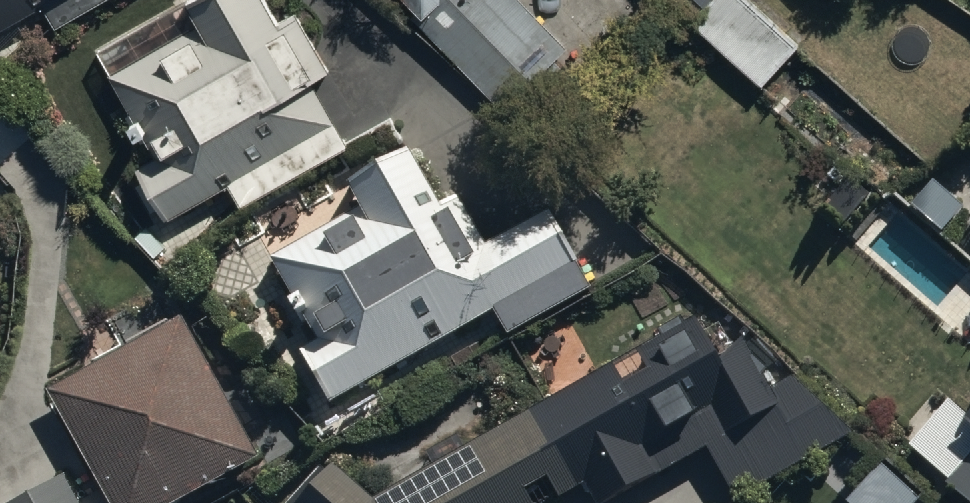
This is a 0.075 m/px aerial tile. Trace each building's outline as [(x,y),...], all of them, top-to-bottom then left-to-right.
[(44,2),(56,23),(98,0),(0,0),(0,27),(44,2)] [(241,192),(343,134),(308,72),(328,60),(295,0),(277,10),(272,0),(165,0),(94,40),(133,109),(142,104),(163,141),(136,157),(166,211),(231,175),(241,192)] [(420,6),(415,11),(500,100),(561,40),(522,0),(414,0),(420,6)] [(753,0),(710,0),(691,21),(764,86),(801,43),(753,0)] [(301,345),(326,391),(492,302),(504,325),(590,279),(549,202),(485,236),(459,187),(440,197),(406,135),(348,166),(366,199),(271,250),(309,322),(318,317),(326,332),(301,345)] [(177,307),(116,340),(109,327),(68,349),(76,364),(44,382),(111,502),(156,502),(255,448),(177,307)] [(611,358),(368,492),(328,456),(286,502),(535,502),(586,473),(601,498),(705,438),(735,490),(851,423),(792,371),(770,383),(741,330),(703,351),(684,316),(657,330),(668,349),(620,375),(611,358)] [(949,490),(964,502),(969,502),(969,466),(949,490)]
